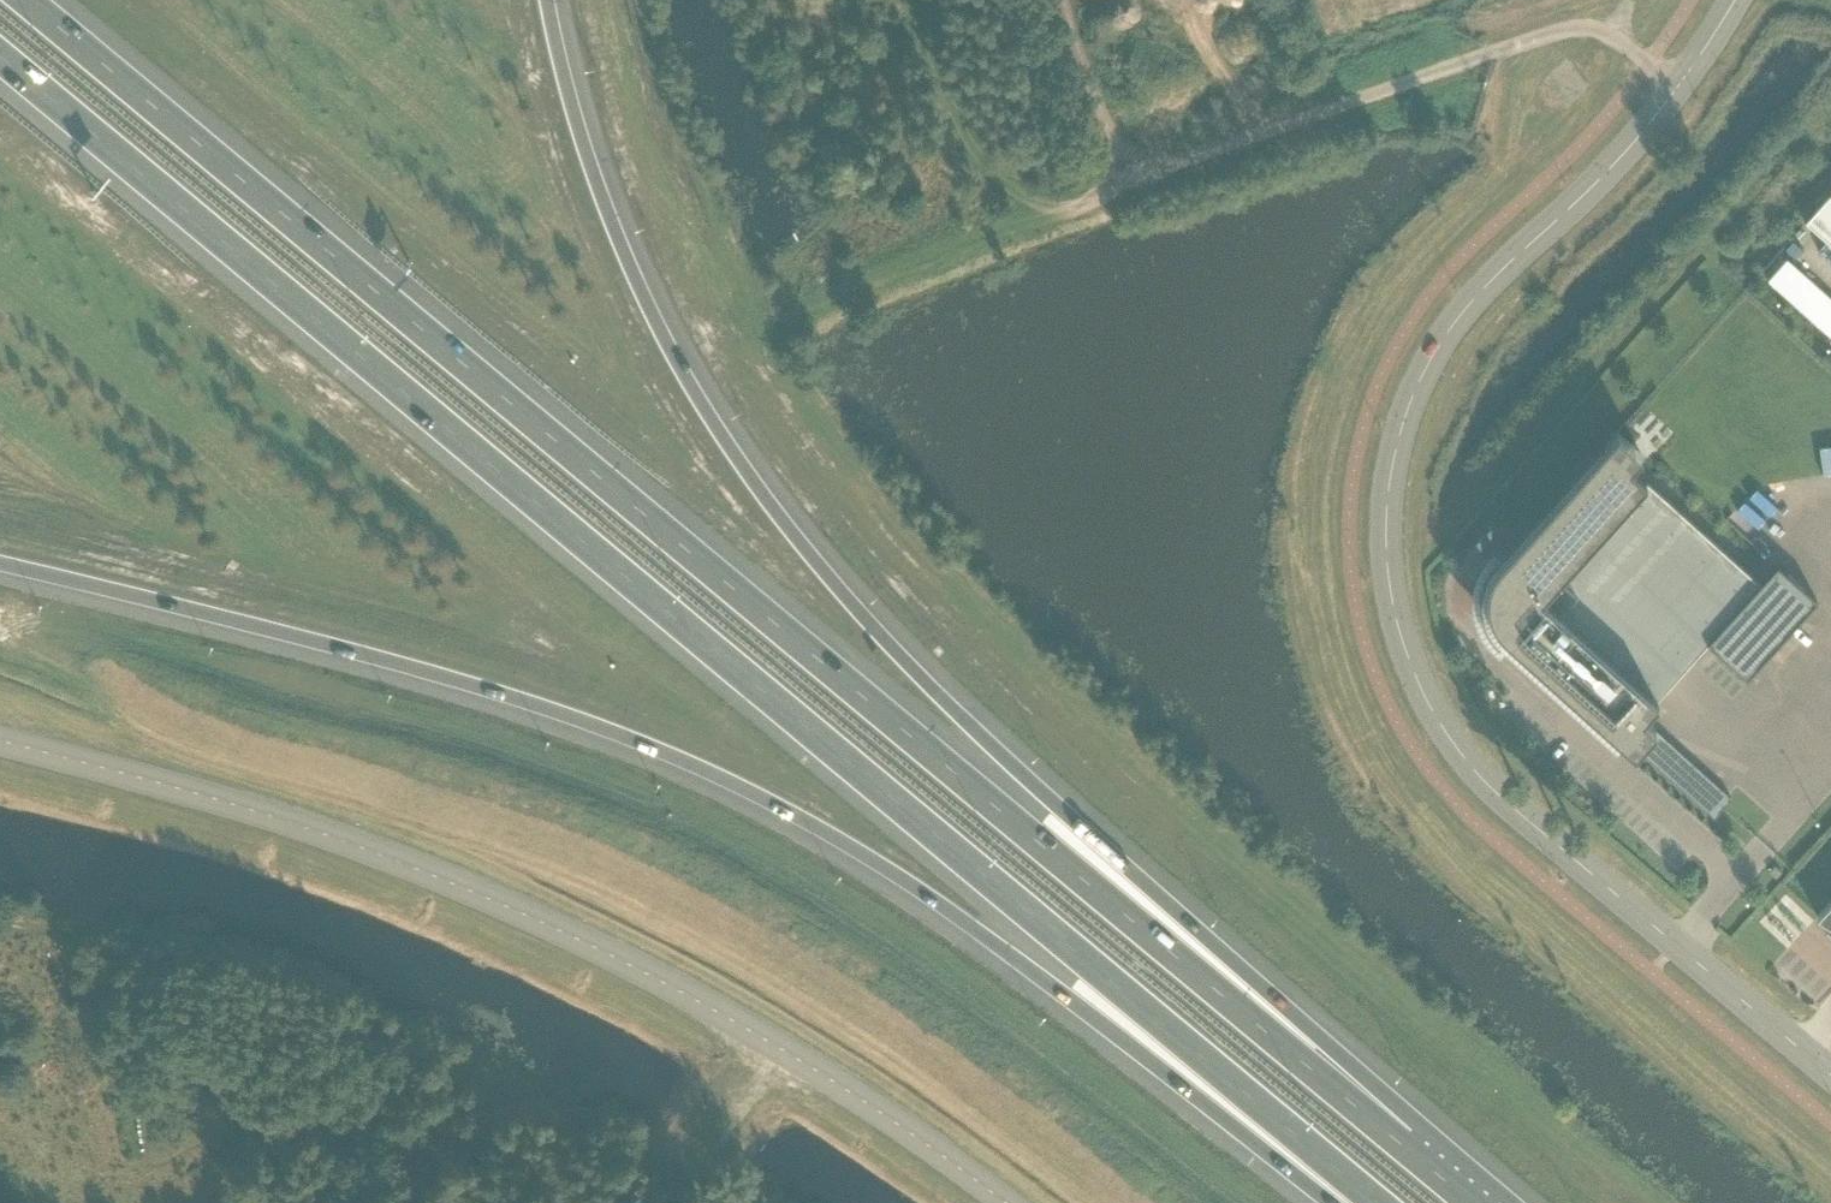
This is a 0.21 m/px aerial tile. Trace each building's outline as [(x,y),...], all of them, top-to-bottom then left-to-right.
[(1805,221),(1830,244),(1830,193),(1805,221)] [(1817,303),(1806,317),(1830,339),(1830,316),(1817,303)] [(1618,430),(1500,561),(1491,575),(1487,591),(1480,599),(1488,606),(1493,622),(1503,635),(1633,751),(1656,726),(1643,715),(1709,643),(1747,677),(1818,599),(1778,563),(1761,582),(1631,465),(1642,452),(1618,430)] [(1710,657),(1694,674),(1704,683),(1720,666),(1710,657)] [(1817,916),(1830,926),(1830,901),(1817,916)]
